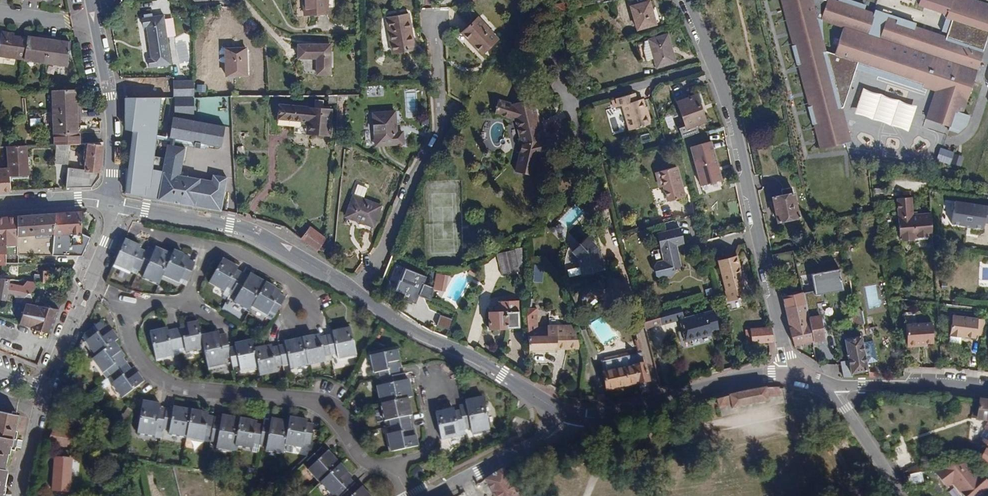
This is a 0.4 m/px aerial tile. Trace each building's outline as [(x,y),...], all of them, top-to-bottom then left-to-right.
[(304,15),(327,13),(327,0),(303,0),(304,15)] [(819,152),(855,143),(847,111),(848,110),(837,65),(922,93),(923,89),(933,92),(924,119),(951,128),(956,113),(963,116),(987,39),(987,4),(978,0),(921,0),(920,4),(948,15),(940,35),(832,0),(828,0),(828,2),(822,0),(781,0),(819,152)] [(650,2),(631,7),(637,30),(656,25),(650,2)] [(143,27),(146,27),(150,57),(148,58),(149,67),(171,64),(163,14),(142,18),(143,27)] [(408,14),(386,18),(393,53),(414,49),(408,14)] [(559,32),(567,30),(564,18),(562,14),(555,16),(559,32)] [(477,17),(462,33),(482,55),(498,39),(477,17)] [(38,38),(14,35),(15,33),(1,31),(0,41),(0,57),(68,66),(70,43),(61,42),(55,40),(56,37),(43,35),(42,39),(38,38)] [(668,34),(642,41),(647,60),(654,58),(656,67),(676,61),(668,34)] [(329,44),(298,44),(298,57),(316,58),(316,74),(330,74),(329,44)] [(239,47),(232,47),(225,48),(226,76),(247,75),(247,72),(246,49),(246,47),(239,47)] [(144,78),(125,78),(125,94),(136,93),(136,98),(152,97),(152,93),(144,93),(144,78)] [(194,96),(194,80),(173,80),(173,82),(173,97),(194,96)] [(265,92),(266,84),(254,81),(253,90),(265,92)] [(53,112),(80,111),(80,104),(76,104),(76,100),(76,89),(52,90),(53,112)] [(911,128),(917,102),(862,90),(856,115),(911,128)] [(635,93),(616,98),(619,106),(623,106),(629,130),(650,124),(643,99),(637,100),(635,93)] [(194,96),(173,97),(173,114),(194,113),(194,96)] [(682,138),(699,134),(697,125),(706,122),(699,96),(679,102),(687,126),(679,128),(682,138)] [(168,144),(163,172),(151,172),(160,97),(152,97),(136,98),(125,98),(125,193),(158,199),(220,210),(226,177),(213,174),(212,181),(180,175),(185,147),(168,144)] [(499,100),(495,114),(508,118),(516,120),(521,144),(535,141),(538,154),(559,149),(556,135),(543,138),(533,99),(513,104),(499,100)] [(311,124),(310,134),(330,136),(332,109),(279,105),(278,119),(301,121),(301,123),(306,123),(311,124)] [(54,124),(54,144),(56,144),(70,144),(81,144),(80,132),(77,133),(77,123),(77,117),(81,117),(80,111),(53,112),(53,113),(54,124)] [(395,111),(373,113),(375,145),(404,143),(403,131),(397,131),(395,111)] [(45,124),(54,124),(53,113),(45,113),(45,124)] [(225,126),(173,116),(172,122),(169,137),(221,146),(225,126)] [(169,137),(172,122),(164,120),(162,135),(169,137)] [(485,144),(486,142),(485,141),(484,139),(483,138),(481,138),(479,139),(478,140),(477,141),(477,143),(478,145),(479,146),(480,147),(482,147),(484,146),(485,145),(485,144)] [(725,180),(713,140),(692,147),(703,183),(725,180)] [(535,141),(521,144),(516,171),(535,175),(538,154),(535,141)] [(55,163),(68,165),(70,144),(56,144),(55,163)] [(101,145),(86,144),(84,170),(100,171),(101,145)] [(27,146),(7,147),(9,177),(9,179),(29,178),(27,146)] [(963,155),(945,148),(942,157),(953,161),(951,163),(959,166),(963,155)] [(677,166),(656,172),(660,186),(663,185),(668,201),(685,196),(677,166)] [(67,168),(66,188),(91,187),(99,177),(100,171),(84,170),(67,168)] [(10,191),(9,179),(9,177),(8,177),(8,173),(0,174),(0,191),(10,191)] [(354,195),(363,198),(367,188),(358,185),(354,195)] [(783,195),(772,197),(778,222),(799,217),(793,186),(781,189),(783,195)] [(381,205),(363,198),(354,195),(346,217),(374,226),(381,205)] [(916,238),(933,238),(932,213),(915,214),(913,196),(899,197),(901,238),(904,238),(906,240),(914,240),(916,238)] [(956,203),(953,226),(985,229),(986,222),(987,222),(987,206),(956,203)] [(83,212),(56,213),(52,256),(81,257),(90,237),(81,233),(83,212)] [(56,213),(17,216),(17,235),(17,255),(52,256),(56,213)] [(0,217),(0,242),(1,242),(5,239),(5,236),(17,235),(17,216),(0,217)] [(301,238),(317,250),(325,240),(326,237),(310,226),(301,238)] [(681,228),(658,233),(664,259),(658,260),(654,266),(656,275),(661,278),(672,276),(677,268),(681,267),(676,244),(684,243),(681,228)] [(592,241),(587,237),(572,251),(578,258),(582,275),(605,269),(602,260),(599,260),(597,252),(599,251),(597,246),(592,241)] [(141,247),(125,240),(114,266),(130,273),(131,272),(133,268),(138,270),(144,273),(143,278),(159,285),(163,276),(179,283),(181,278),(188,281),(195,263),(189,261),(190,258),(174,250),(172,255),(156,248),(154,251),(148,248),(146,252),(141,249),(141,247)] [(796,263),(793,249),(773,254),(775,265),(790,261),(790,265),(796,263)] [(515,250),(497,254),(502,275),(519,271),(515,250)] [(738,256),(719,260),(726,290),(727,290),(730,300),(743,298),(741,286),(744,285),(738,256)] [(209,283),(225,292),(228,287),(233,290),(231,295),(237,298),(234,303),(249,312),(252,307),(268,316),(271,311),(276,314),(286,298),(280,295),(281,292),(250,275),(248,277),(237,271),(238,268),(222,259),(209,283)] [(535,264),(534,281),(542,281),(543,265),(535,264)] [(429,276),(408,268),(404,281),(401,280),(397,290),(406,293),(404,299),(418,304),(421,295),(432,299),(435,289),(426,284),(429,276)] [(471,268),(468,273),(475,276),(477,271),(471,268)] [(843,268),(816,274),(820,294),(848,289),(843,268)] [(43,271),(42,283),(52,284),(53,271),(43,271)] [(438,273),(435,289),(446,291),(449,275),(438,273)] [(622,280),(606,278),(609,289),(623,285),(622,280)] [(10,301),(12,294),(14,294),(16,302),(26,303),(31,304),(33,301),(30,294),(36,287),(34,282),(26,281),(24,285),(14,284),(9,283),(9,279),(5,279),(0,279),(0,300),(10,301)] [(623,285),(609,289),(612,300),(626,296),(623,285)] [(228,287),(225,292),(224,294),(229,298),(231,295),(233,290),(228,287)] [(803,291),(783,296),(790,329),(810,324),(803,291)] [(498,311),(489,312),(489,328),(508,328),(508,326),(520,326),(519,300),(498,301),(498,311)] [(47,307),(58,309),(60,303),(48,301),(47,307)] [(19,324),(50,334),(58,309),(47,307),(31,304),(26,303),(19,324)] [(658,310),(662,324),(680,319),(686,341),(712,334),(711,332),(719,329),(714,310),(685,318),(681,304),(658,310)] [(573,325),(548,326),(548,328),(537,328),(537,307),(528,308),(529,314),(527,313),(530,349),(532,349),(532,352),(556,351),(556,349),(580,349),(573,325)] [(641,315),(645,329),(662,324),(658,310),(641,315)] [(856,312),(848,313),(851,326),(858,325),(856,312)] [(823,314),(812,316),(813,324),(810,324),(814,341),(829,338),(823,314)] [(931,314),(905,315),(906,335),(910,338),(915,338),(917,336),(933,335),(931,314)] [(960,339),(961,337),(975,339),(978,318),(952,314),(949,337),(960,339)] [(454,319),(441,315),(438,326),(450,330),(454,319)] [(101,321),(84,333),(89,338),(85,342),(96,356),(92,359),(103,374),(107,371),(111,376),(115,381),(111,384),(122,399),(144,382),(133,368),(130,369),(123,358),(125,357),(115,343),(118,340),(107,325),(105,327),(101,321)] [(351,328),(333,332),(333,335),(321,337),(320,335),(285,342),(285,345),(273,348),(272,345),(254,349),(252,340),(235,344),(236,347),(230,349),(226,334),(219,335),(218,332),(201,336),(198,322),(180,325),(181,328),(168,331),(167,329),(150,332),(156,359),(173,355),(172,350),(185,347),(186,352),(204,348),(208,368),(225,365),(225,358),(231,357),(233,366),(240,365),(241,370),(258,367),(260,376),(278,373),(277,365),(290,363),(291,369),(326,362),(325,355),(337,353),(339,359),(356,355),(351,328)] [(814,341),(810,324),(790,329),(794,345),(814,341)] [(753,344),(768,342),(773,342),(771,326),(770,326),(751,328),(751,329),(752,342),(753,344)] [(841,364),(844,374),(868,370),(861,335),(845,339),(849,360),(841,361),(841,364)] [(401,368),(397,350),(370,356),(374,373),(379,372),(382,384),(377,386),(384,422),(390,421),(392,433),(387,434),(391,452),(418,446),(414,429),(411,429),(409,416),(411,416),(407,398),(412,397),(408,379),(405,380),(403,374),(399,374),(398,369),(401,368)] [(602,361),(603,363),(642,355),(641,352),(602,361)] [(640,390),(641,390),(650,388),(642,355),(603,363),(604,373),(603,373),(606,390),(639,383),(640,390)] [(778,397),(778,388),(765,388),(715,399),(717,409),(730,406),(731,409),(768,402),(767,398),(778,397)] [(441,439),(466,434),(464,429),(471,428),(472,433),(489,429),(482,398),(466,401),(466,404),(459,405),(461,410),(454,411),(453,409),(436,412),(441,439)] [(979,400),(978,410),(977,419),(987,421),(987,401),(979,400)] [(155,436),(156,432),(157,427),(163,428),(170,430),(169,435),(205,440),(206,435),(211,437),(210,441),(218,442),(217,448),(234,451),(235,445),(253,448),(254,443),(267,446),(266,450),(283,454),(285,445),(303,448),(304,443),(310,444),(314,425),(307,424),(308,421),(289,418),(288,422),(271,419),(271,423),(264,421),(263,425),(257,424),(257,422),(222,416),(222,418),(209,416),(209,414),(173,408),(173,411),(160,408),(160,404),(143,401),(138,433),(155,436)] [(126,423),(133,413),(127,410),(121,419),(126,423)] [(1,493),(6,469),(4,469),(8,445),(11,446),(12,439),(17,415),(0,411),(0,495),(1,493)] [(984,429),(985,429),(980,437),(982,439),(978,445),(985,449),(987,443),(987,422),(984,429)] [(78,432),(54,427),(47,444),(75,449),(78,432)] [(321,448),(303,465),(332,495),(333,495),(336,493),(339,495),(370,495),(361,487),(359,489),(350,479),(352,477),(328,451),(325,453),(321,448)] [(70,493),(72,459),(55,458),(52,491),(70,493)] [(948,467),(944,468),(939,475),(947,488),(953,482),(964,495),(979,495),(984,492),(987,488),(987,482),(980,474),(977,477),(966,462),(948,467)] [(503,469),(484,481),(494,495),(520,495),(503,469)] [(921,473),(910,475),(909,476),(911,486),(923,483),(921,473)]
